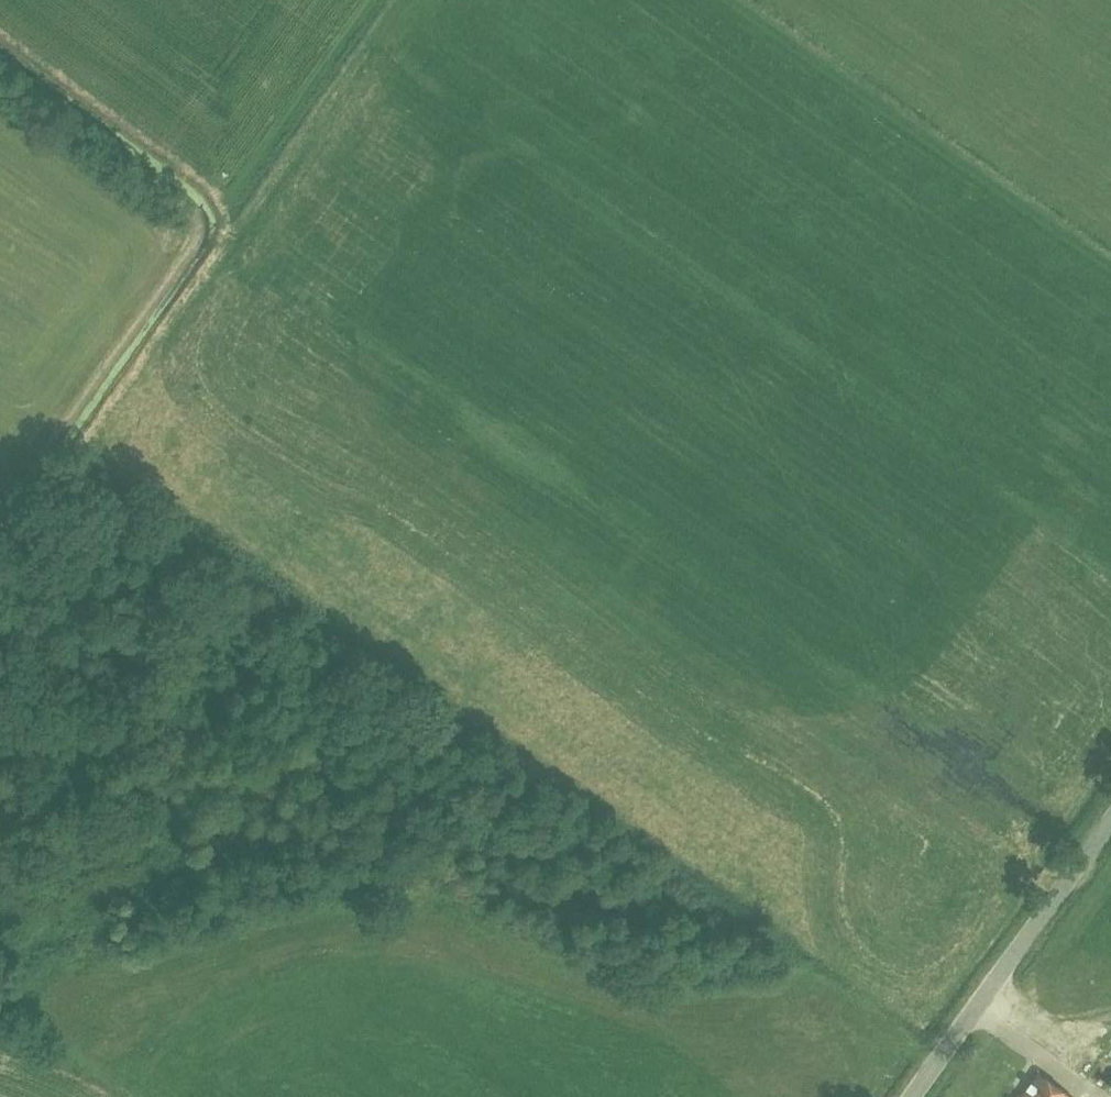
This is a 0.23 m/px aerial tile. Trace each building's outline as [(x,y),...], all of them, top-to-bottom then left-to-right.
[(1038,1073),(1020,1096),(1072,1096),(1038,1073)]
